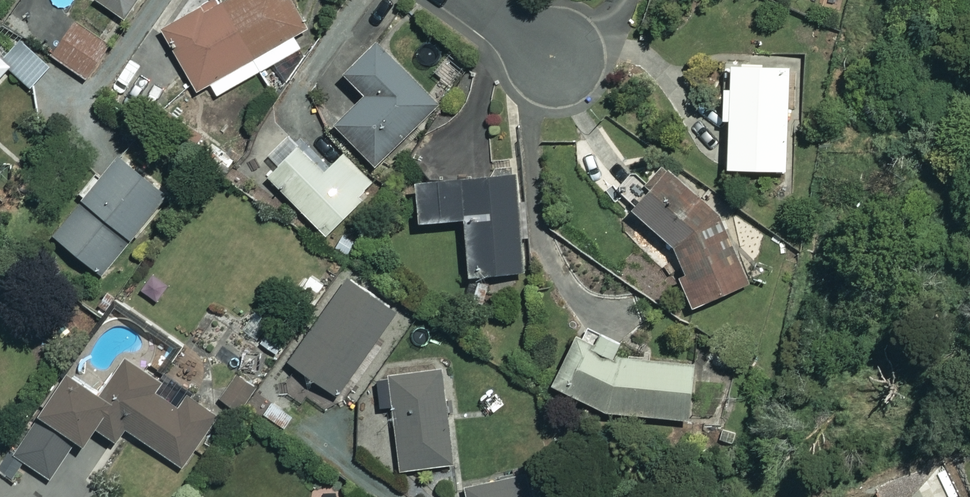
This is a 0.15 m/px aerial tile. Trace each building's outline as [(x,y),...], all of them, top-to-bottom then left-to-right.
[(122,19),(136,0),(94,0),(122,19)] [(302,50),(297,40),(306,35),(287,0),(214,0),(158,31),(194,96),(208,89),(213,99),(302,50)] [(107,41),(88,29),(79,43),(61,32),(46,56),(83,80),(107,41)] [(435,104),(375,44),(342,76),(362,96),(332,126),(372,166),(435,104)] [(786,70),(727,67),(723,167),(782,170),(786,70)] [(325,168),(299,142),(266,176),(323,234),(373,183),(342,152),(325,168)] [(162,195),(113,156),(50,234),(99,274),(162,195)] [(745,282),(721,216),(658,167),(624,210),(670,245),(690,302),(745,282)] [(517,273),(513,176),(412,180),(414,221),(461,219),(463,275),(517,273)] [(392,314),(342,279),(285,360),(335,395),(392,314)] [(549,385),(603,412),(688,421),(694,362),(629,361),(574,334),(549,385)] [(160,383),(124,359),(99,397),(64,374),(10,454),(54,484),(92,427),(115,442),(124,430),(180,468),(215,415),(184,395),(176,407),(154,392),(160,383)] [(448,465),(439,370),(375,377),(378,408),(390,407),(397,471),(448,465)] [(293,412),(271,399),(261,415),(283,429),(293,412)] [(531,476),(463,489),(464,496),(535,496),(531,476)]
